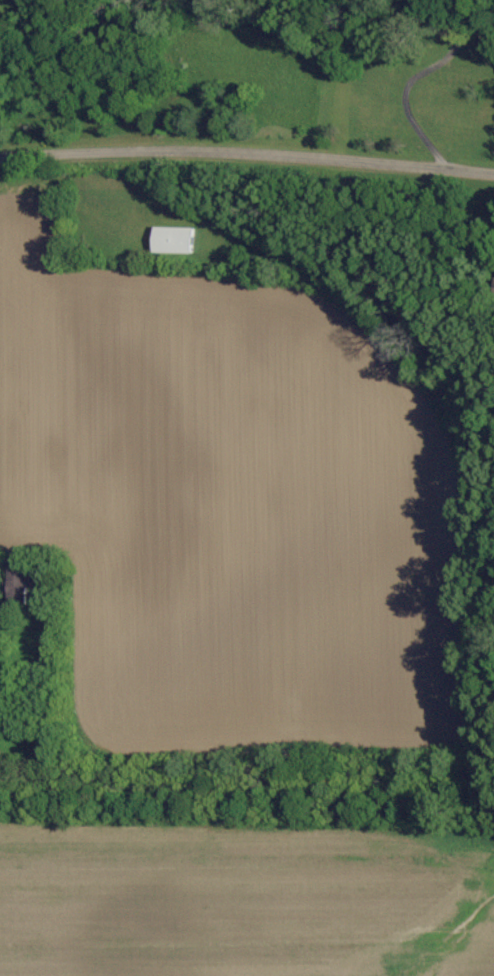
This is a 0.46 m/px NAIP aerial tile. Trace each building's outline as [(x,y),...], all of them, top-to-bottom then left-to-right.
[(192,254),(193,228),(154,228),(153,253),(192,254)] [(24,564),(7,564),(8,601),(25,601),(24,564)]
